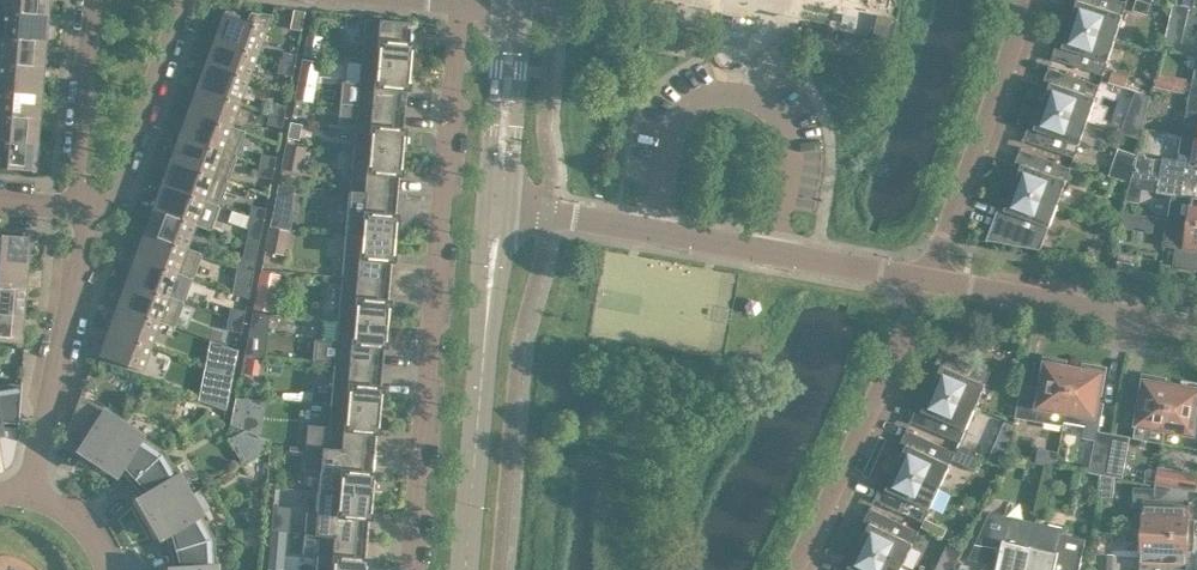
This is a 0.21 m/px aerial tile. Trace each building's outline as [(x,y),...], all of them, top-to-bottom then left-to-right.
[(0,9),(46,13),(45,0),(1,0),(0,9)] [(1069,21),(1114,36),(1126,0),(1069,0),(1067,7),(1073,9),(1069,21)] [(1150,1),(1146,0),(1135,0),(1132,8),(1147,12),(1150,1)] [(302,9),(292,8),(290,22),(299,24),(302,9)] [(0,9),(0,14),(0,35),(44,38),(41,13),(0,9)] [(227,12),(213,36),(256,51),(270,13),(249,9),(249,11),(250,11),(247,20),(227,12)] [(875,13),(871,36),(889,39),(894,16),(875,13)] [(360,60),(407,64),(409,41),(403,41),(405,20),(363,16),(360,60)] [(1114,36),(1069,21),(1065,34),(1059,32),(1051,56),(1103,73),(1114,36)] [(1181,27),(1166,24),(1162,42),(1177,45),(1181,27)] [(0,35),(0,61),(41,64),(39,39),(0,35)] [(316,56),(320,37),(306,35),(302,53),(316,56)] [(247,76),(256,51),(213,36),(213,37),(217,38),(204,60),(247,76)] [(278,59),(293,62),(295,51),(280,48),(278,59)] [(314,85),(319,61),(301,58),(297,82),(314,85)] [(291,74),(293,62),(278,59),(276,71),(291,74)] [(247,76),(204,60),(204,61),(208,62),(196,85),(238,100),(247,76)] [(339,101),(397,106),(399,86),(405,87),(407,64),(360,60),(358,80),(341,79),(339,101)] [(0,61),(0,87),(39,90),(37,64),(42,65),(41,64),(0,61)] [(1046,91),(1041,103),(1087,119),(1099,83),(1048,65),(1040,89),(1046,91)] [(1156,70),(1152,84),(1183,90),(1186,76),(1156,70)] [(1108,80),(1123,85),(1126,76),(1111,71),(1108,80)] [(230,124),(238,100),(196,85),(195,85),(199,87),(187,109),(243,130),(244,129),(230,124)] [(37,116),(35,90),(39,91),(39,90),(0,87),(0,113),(37,116)] [(1135,89),(1121,131),(1140,137),(1150,94),(1149,94),(1135,89)] [(1184,120),(1196,123),(1196,93),(1189,92),(1184,120)] [(268,111),(283,114),(285,103),(270,100),(268,111)] [(352,146),(400,150),(402,127),(396,126),(397,106),(339,101),(337,128),(353,130),(352,146)] [(1087,119),(1041,103),(1037,116),(1031,114),(1023,137),(1074,155),(1087,119)] [(235,154),(243,130),(187,109),(186,110),(191,111),(178,133),(235,154)] [(280,125),(283,114),(268,111),(265,122),(280,125)] [(35,141),(35,142),(33,116),(37,116),(0,113),(0,139),(35,141)] [(299,122),(289,120),(287,130),(287,135),(296,137),(299,122)] [(182,135),(169,157),(226,178),(235,154),(178,133),(177,134),(182,135)] [(1177,157),(1162,154),(1159,172),(1196,178),(1196,136),(1181,133),(1177,157)] [(0,139),(0,165),(33,168),(31,142),(35,142),(35,141),(0,139)] [(300,146),(285,143),(280,168),(295,171),(300,146)] [(348,189),(390,192),(392,172),(398,173),(400,150),(352,146),(348,189)] [(1012,185),(1057,201),(1070,165),(1020,147),(1011,170),(1017,172),(1012,185)] [(1129,173),(1135,154),(1118,148),(1112,167),(1129,173)] [(260,151),(257,162),(272,165),(275,154),(260,151)] [(160,182),(217,202),(226,178),(169,157),(169,158),(173,160),(160,182)] [(272,165),(257,162),(255,173),(270,176),(272,165)] [(1196,221),(1196,178),(1159,172),(1156,191),(1171,193),(1167,217),(1196,221)] [(217,202),(160,182),(164,184),(151,206),(194,222),(208,227),(217,202)] [(294,188),(279,185),(274,204),(291,207),(294,188)] [(1002,195),(986,238),(1040,247),(1057,201),(1012,185),(1007,197),(1002,195)] [(348,189),(344,232),(392,236),(394,213),(388,212),(390,192),(348,189)] [(249,202),(247,214),(262,217),(264,205),(249,202)] [(155,208),(143,230),(199,251),(199,250),(185,245),(194,222),(151,206),(151,207),(155,208)] [(1155,215),(1123,210),(1120,225),(1152,230),(1155,215)] [(262,217),(247,214),(245,225),(260,228),(262,217)] [(1167,217),(1163,243),(1176,245),(1173,266),(1196,269),(1196,221),(1167,217)] [(285,230),(268,226),(263,251),(280,254),(285,230)] [(146,233),(134,255),(190,276),(199,251),(143,230),(142,231),(146,233)] [(0,232),(0,259),(25,261),(23,236),(28,236),(28,234),(0,232)] [(344,232),(341,274),(382,278),(384,258),(390,259),(392,236),(344,232)] [(1116,268),(1131,270),(1135,253),(1119,250),(1116,268)] [(239,254),(237,265),(252,268),(254,257),(239,254)] [(190,276),(134,255),(133,255),(137,257),(125,279),(182,300),(182,299),(168,294),(176,271),(190,276)] [(0,259),(0,285),(23,287),(21,262),(25,262),(25,261),(0,259)] [(252,268),(237,265),(235,276),(250,279),(252,268)] [(382,278),(341,274),(337,317),(385,321),(387,299),(381,298),(382,278)] [(173,323),(182,300),(125,279),(124,280),(129,281),(116,303),(173,323)] [(21,313),(19,287),(23,288),(23,287),(0,285),(0,311),(21,313)] [(252,309),(266,311),(270,292),(256,289),(252,309)] [(120,305),(107,328),(150,343),(158,320),(172,325),(173,324),(116,303),(116,304),(120,305)] [(229,305),(227,316),(242,319),(244,308),(229,305)] [(19,339),(17,313),(21,314),(21,313),(0,311),(0,338),(19,339)] [(268,314),(251,311),(247,332),(257,334),(265,327),(268,314)] [(242,319),(227,316),(224,327),(239,330),(242,319)] [(337,317),(335,339),(313,337),(312,358),(333,360),(375,364),(377,344),(383,345),(385,321),(337,317)] [(111,330),(98,353),(141,368),(150,343),(107,328),(111,330)] [(931,386),(975,405),(990,370),(941,348),(930,371),(936,374),(931,386)] [(258,357),(243,354),(239,374),(254,377),(258,357)] [(1063,423),(1065,410),(1073,365),(1066,363),(1067,358),(1045,354),(1040,385),(1021,382),(1015,415),(1063,423)] [(216,367),(231,370),(234,359),(219,356),(216,367)] [(373,384),(375,364),(333,360),(329,403),(377,408),(379,384),(373,384)] [(1073,365),(1065,410),(1083,413),(1080,426),(1092,428),(1103,364),(1082,361),(1081,366),(1073,365)] [(229,382),(231,370),(216,367),(214,378),(229,382)] [(1144,438),(1147,424),(1164,428),(1172,382),(1165,381),(1166,376),(1144,372),(1133,436),(1144,438)] [(1164,428),(1182,431),(1179,444),(1196,447),(1196,430),(1194,429),(1196,412),(1196,381),(1181,378),(1180,383),(1172,382),(1164,428)] [(0,382),(0,425),(17,426),(20,379),(0,382)] [(959,440),(975,405),(931,386),(926,398),(920,395),(910,418),(959,440)] [(79,392),(62,436),(79,442),(76,447),(95,460),(122,420),(79,392)] [(234,396),(231,415),(247,418),(251,399),(234,396)] [(375,430),(377,408),(329,403),(328,423),(306,421),(304,444),(326,446),(367,450),(369,430),(375,430)] [(163,448),(122,420),(95,460),(114,473),(117,468),(129,480),(163,448)] [(901,453),(895,465),(939,485),(952,457),(973,467),(979,455),(957,445),(955,450),(906,427),(895,450),(901,453)] [(258,452),(269,446),(269,437),(244,428),(258,452)] [(1096,429),(1089,469),(1105,472),(1112,431),(1096,429)] [(1129,434),(1112,431),(1105,472),(1122,475),(1129,434)] [(996,439),(987,458),(998,463),(1003,452),(1006,443),(996,439)] [(317,489),(370,493),(372,471),(366,470),(367,450),(326,446),(304,445),(304,448),(311,449),(309,468),(319,468),(317,489)] [(147,516),(188,491),(163,448),(129,480),(141,493),(135,496),(147,516)] [(923,519),(939,485),(895,465),(890,476),(884,474),(874,497),(923,519)] [(1176,485),(1196,488),(1196,482),(1196,471),(1158,465),(1155,481),(1161,482),(1176,485)] [(1161,482),(1161,497),(1175,497),(1176,485),(1161,482)] [(318,532),(360,536),(362,516),(368,516),(370,493),(317,489),(315,509),(306,508),(303,531),(318,532)] [(168,549),(213,535),(188,491),(147,516),(158,535),(163,532),(168,549)] [(1142,496),(1140,530),(1194,533),(1195,517),(1189,516),(1190,498),(1175,497),(1161,497),(1142,496)] [(858,542),(901,564),(918,529),(870,505),(859,528),(864,531),(858,542)] [(260,522),(256,507),(248,509),(252,524),(260,522)] [(1035,520),(989,509),(967,557),(991,562),(992,557),(998,558),(995,569),(997,569),(1024,569),(1035,520)] [(925,516),(923,519),(921,524),(942,535),(946,526),(925,516)] [(1024,569),(1078,569),(1085,537),(1062,532),(1063,526),(1035,520),(1024,569)] [(270,528),(269,540),(284,542),(285,530),(270,528)] [(1139,569),(1170,569),(1171,566),(1187,567),(1187,549),(1193,549),(1194,533),(1140,530),(1139,565),(1139,569)] [(364,556),(358,556),(360,536),(318,532),(303,531),(301,554),(316,555),(315,569),(363,569),(364,556)] [(213,535),(168,549),(173,565),(167,565),(167,569),(215,569),(213,535)] [(901,564),(858,542),(852,554),(847,551),(838,569),(898,569),(901,564)]
